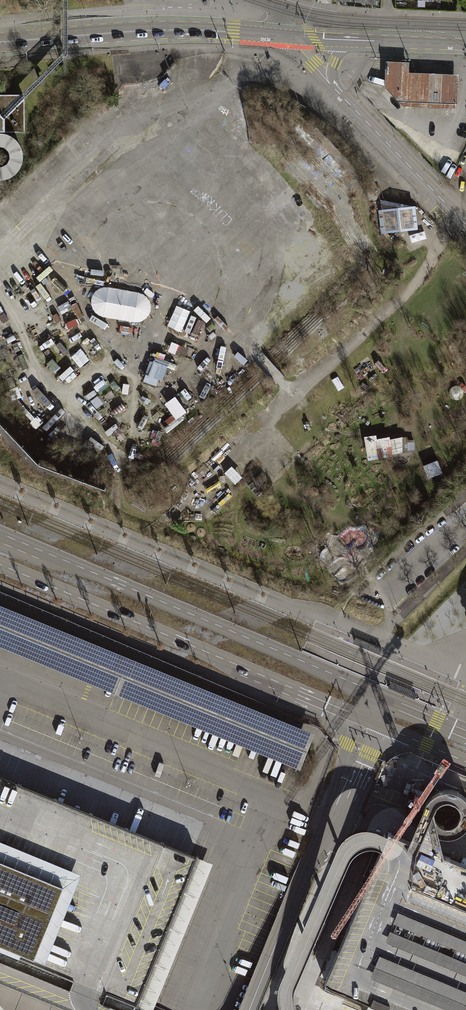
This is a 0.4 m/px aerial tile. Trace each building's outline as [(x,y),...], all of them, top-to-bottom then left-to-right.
[(388,81),(406,82),(454,83),(454,104),(455,104),(456,77),(456,76),(455,75),(454,75),(406,73),(407,66),(406,65),(406,64),(405,63),(404,62),(387,62),(385,62),(384,63),(383,64),(383,66),(383,85),(384,85),(384,84),(386,82),(388,81)] [(454,83),(406,82),(388,81),(386,82),(384,84),(384,85),(384,87),(385,88),(400,106),(452,108),(453,104),(454,104),(454,83)] [(3,132),(22,132),(22,99),(20,97),(18,95),(0,95),(0,132),(3,132)] [(1,179),(3,179),(9,177),(14,174),(18,169),(21,164),(22,156),(21,149),(17,143),(14,139),(8,135),(3,134),(3,132),(0,132),(0,179),(1,179)] [(386,213),(388,227),(402,225),(402,228),(413,226),(411,213),(401,214),(400,211),(386,213)] [(465,392),(465,391),(465,385),(463,387),(461,385),(459,385),(458,385),(456,385),(455,385),(453,386),(452,387),(451,389),(451,390),(450,392),(451,394),(451,395),(452,397),(453,398),(454,399),(456,399),(458,399),(460,399),(461,398),(462,397),(463,397),(464,396),(464,395),(465,392)] [(376,436),(364,437),(368,461),(377,459),(389,457),(392,456),(401,453),(414,452),(414,440),(407,439),(407,437),(400,437),(388,437),(377,439),(376,436)] [(424,470),(429,481),(444,475),(439,463),(424,470)] [(300,769),(314,733),(0,605),(0,647),(300,769)] [(404,780),(401,779),(400,783),(411,786),(415,775),(407,772),(404,780)] [(47,796),(0,777),(0,911),(47,796)] [(210,863),(47,796),(0,911),(0,960),(122,1009),(150,1009),(210,863)] [(388,832),(384,842),(325,982),(370,1001),(366,1009),(465,1009),(465,865),(388,832)] [(0,960),(0,983),(67,1009),(122,1009),(0,960)] [(0,983),(0,1006),(4,1009),(67,1009),(0,983)]
